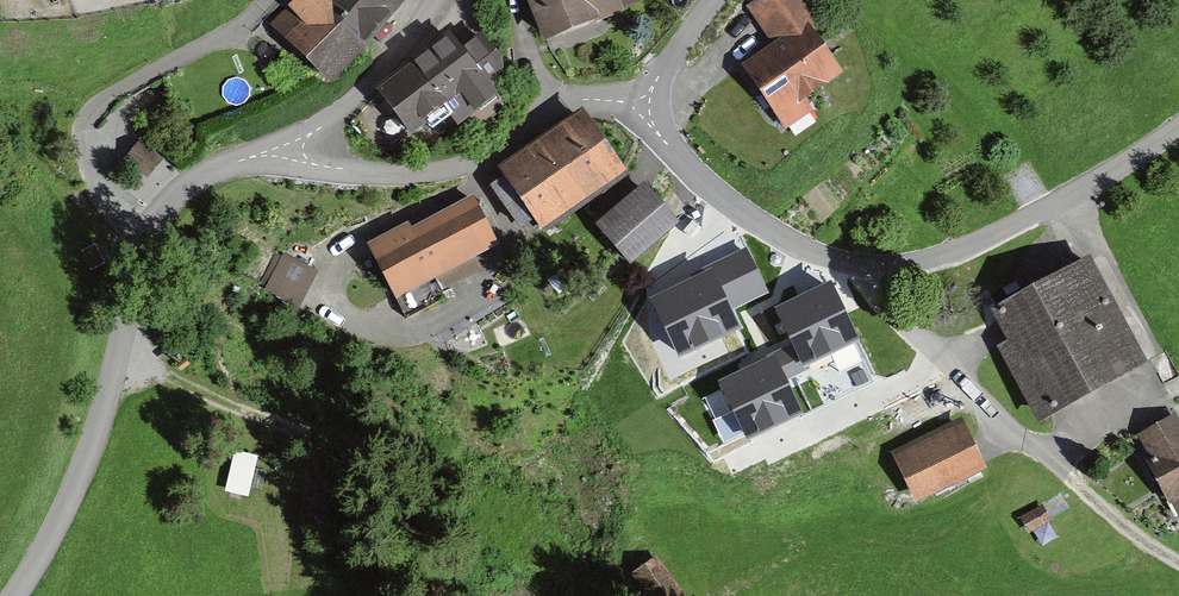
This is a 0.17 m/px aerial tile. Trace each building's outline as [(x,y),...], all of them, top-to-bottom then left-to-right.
[(399,0),(298,0),(275,23),(328,76),(359,47),(399,0)] [(546,37),(641,0),(531,0),(546,37)] [(795,0),(760,0),(753,5),(776,37),(806,16),(795,0)] [(837,74),(807,29),(748,68),(778,113),(837,74)] [(450,37),(379,91),(410,131),(425,120),(429,125),(448,111),(466,135),(506,105),(489,82),(500,74),(498,60),(481,37),(461,52),(450,37)] [(533,217),(537,223),(619,167),(588,121),(506,177),(508,181),(497,188),(522,224),(533,217)] [(157,160),(141,146),(130,159),(147,172),(157,160)] [(627,259),(671,222),(647,193),(603,231),(627,259)] [(394,295),(496,241),(474,201),(373,254),(394,295)] [(104,263),(95,244),(82,250),(91,269),(104,263)] [(266,288),(301,304),(321,262),(287,246),(266,288)] [(764,291),(746,253),(708,271),(710,276),(654,303),(679,355),(736,327),(727,309),(764,291)] [(1117,316),(1088,262),(998,310),(1052,410),(1124,371),(1111,347),(1122,341),(1110,319),(1117,316)] [(872,376),(830,288),(780,312),(798,350),(723,386),(747,436),(872,376)] [(1170,499),(1178,494),(1178,427),(1174,418),(1142,436),(1147,444),(1141,447),(1170,499)] [(962,433),(903,462),(919,495),(964,473),(969,483),(984,476),(962,433)] [(1048,520),(1042,508),(1027,515),(1034,528),(1048,520)] [(647,530),(615,553),(645,595),(693,595),(647,530)]
